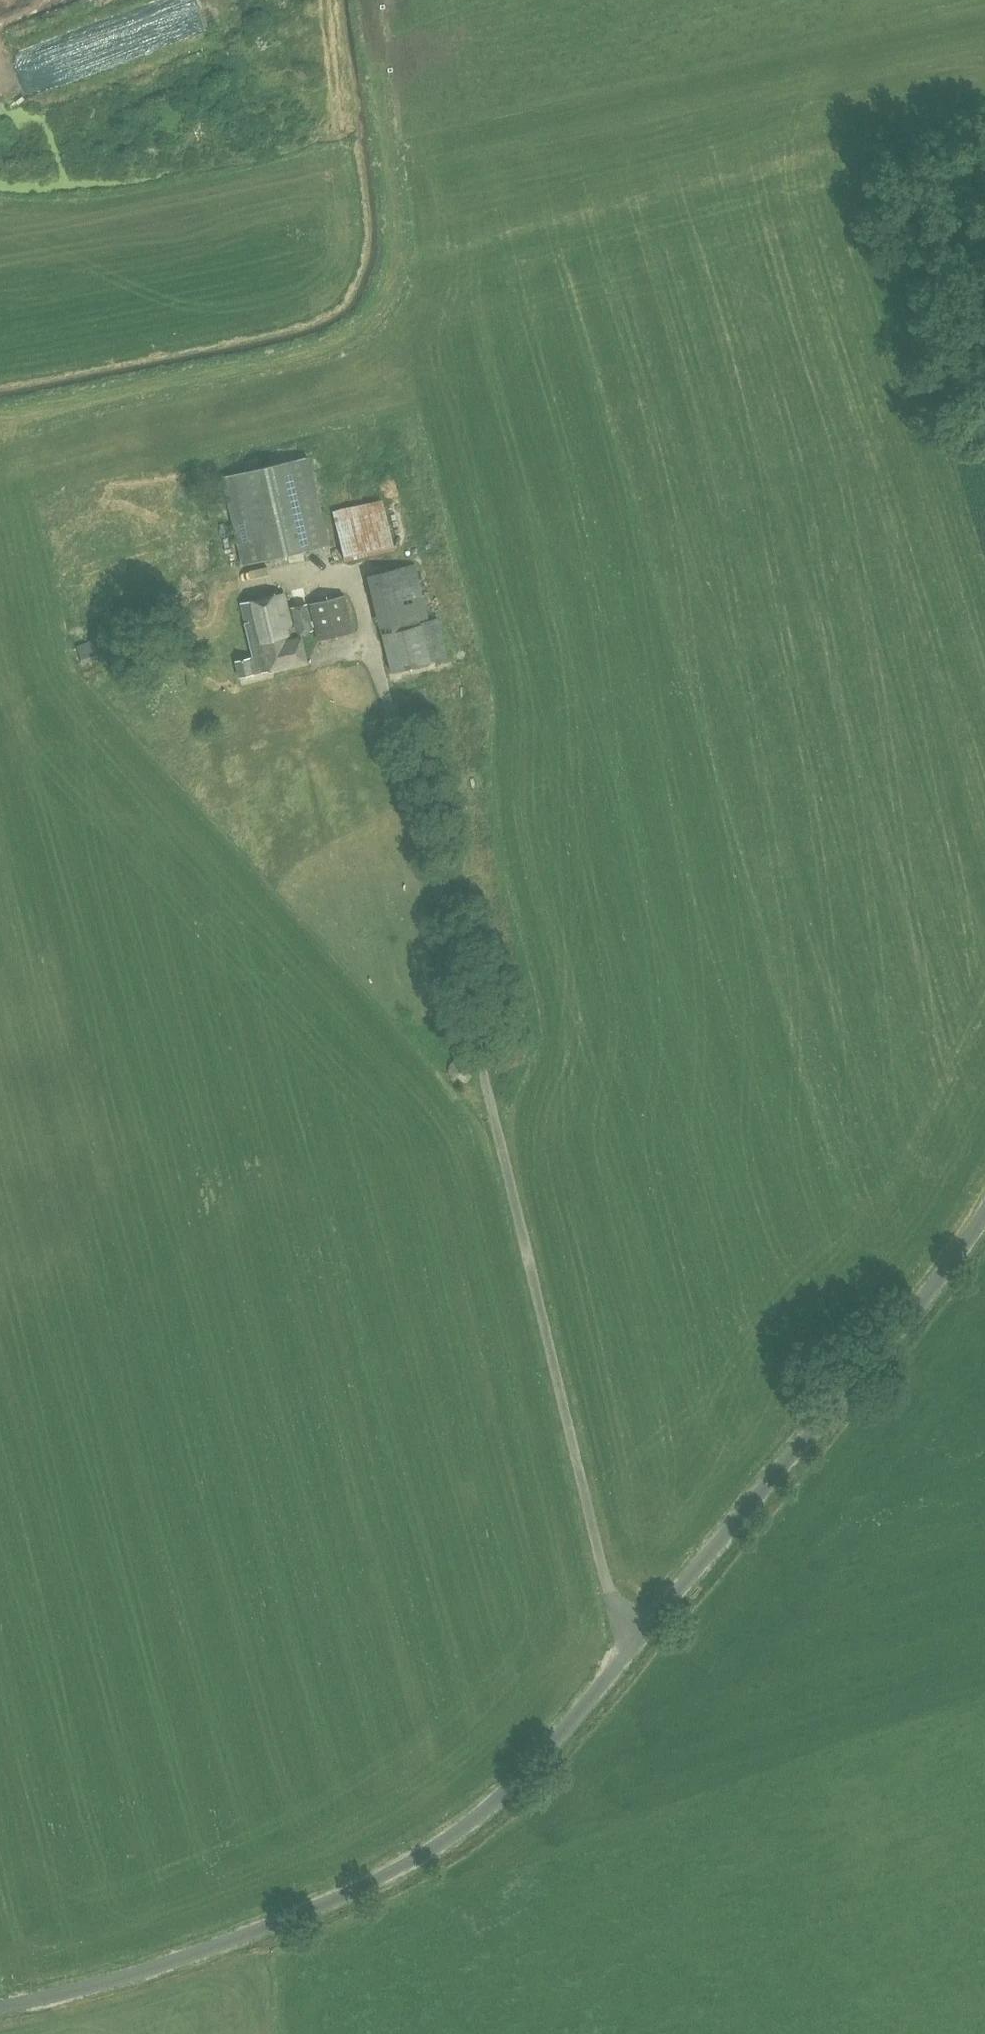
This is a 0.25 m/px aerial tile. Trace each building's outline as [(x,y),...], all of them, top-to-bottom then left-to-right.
[(221,476),(242,564),(330,544),(307,456),(221,476)] [(332,509),(344,559),(395,549),(383,498),(332,509)] [(366,575),(391,672),(449,657),(438,616),(429,619),(416,563),(366,575)] [(353,632),(344,595),(309,603),(313,620),(310,621),(306,604),(291,607),(295,625),(292,626),(284,593),(241,602),(254,655),(236,660),(240,677),(307,661),(301,635),(295,637),(294,632),(297,631),(297,632),(313,629),(312,626),(315,625),(318,640),(353,632)] [(76,645),(83,663),(135,644),(127,624),(76,645)]
